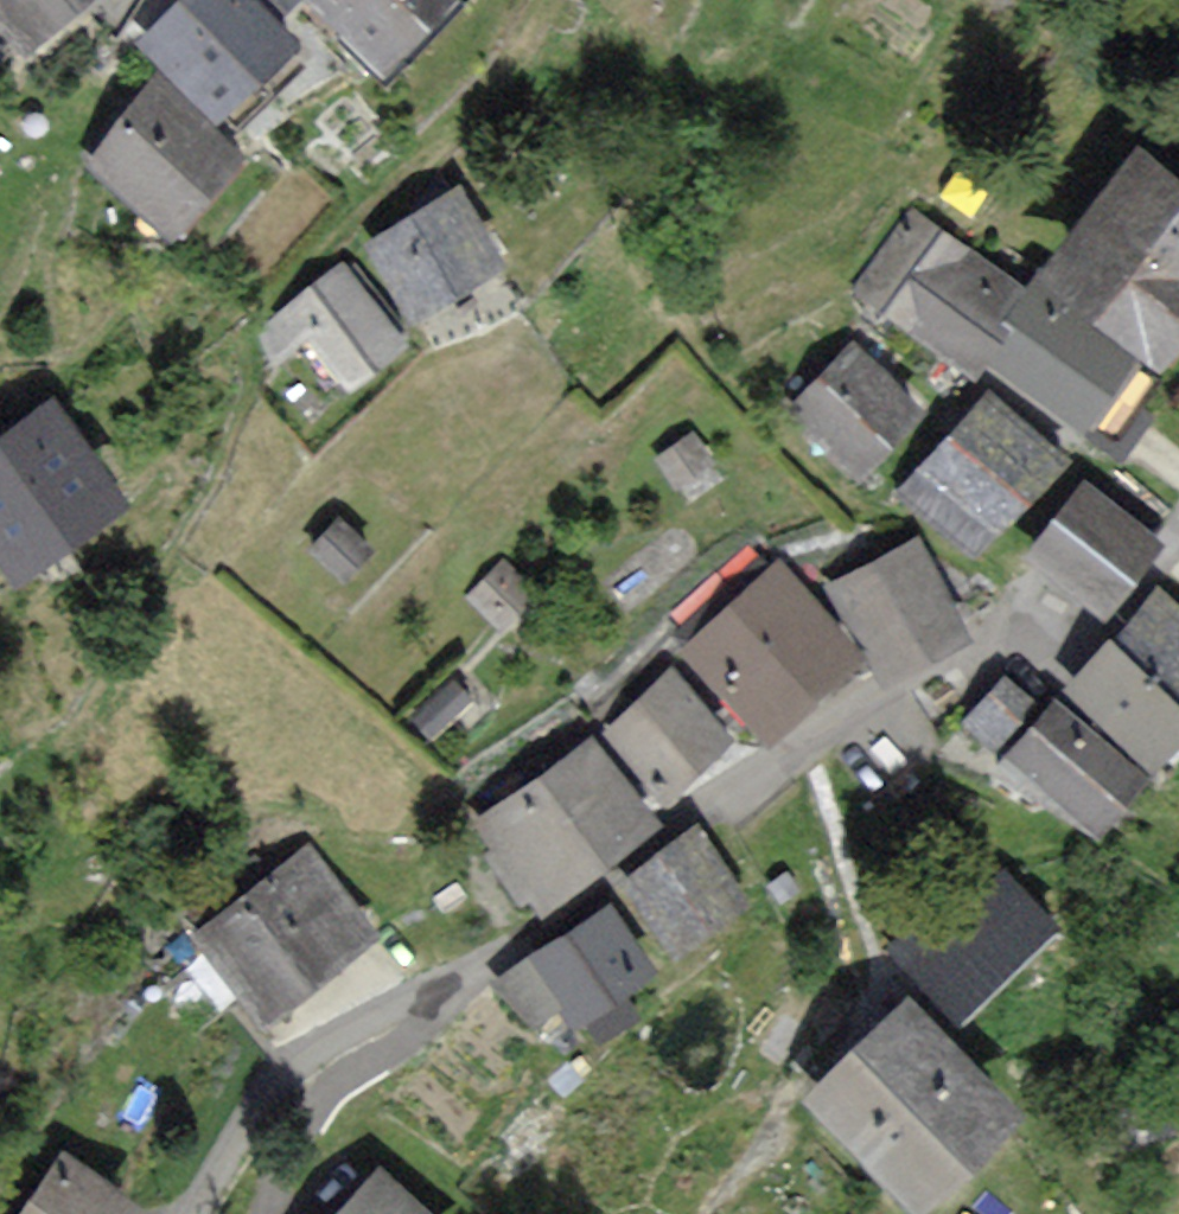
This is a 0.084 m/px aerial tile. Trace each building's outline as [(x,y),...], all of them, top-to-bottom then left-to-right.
[(25,52),(86,0),(0,0),(0,23),(25,52)] [(239,0),(190,0),(148,42),(224,116),(290,50),(239,0)] [(390,76),(463,0),(310,0),(390,76)] [(237,161),(156,93),(97,163),(178,230),(237,161)] [(1145,163),(1053,286),(1155,362),(1178,330),(1178,189),(1145,163)] [(502,266),(462,197),(372,249),(412,318),(502,266)] [(862,291),(979,377),(993,359),(1084,426),(1125,370),(1029,299),(917,217),(862,291)] [(346,266),(263,330),(282,355),(308,334),(348,385),(405,340),(346,266)] [(920,418),(854,351),(793,412),(860,478),(920,418)] [(993,402),(914,491),(982,550),(1060,462),(993,402)] [(55,413),(0,452),(0,563),(11,579),(119,503),(55,413)] [(693,436),(659,460),(676,485),(711,460),(693,436)] [(1088,489),(1037,550),(1103,605),(1154,544),(1088,489)] [(339,524),(316,550),(348,578),(371,552),(339,524)] [(917,545),(837,588),(885,679),(966,636),(917,545)] [(506,565),(473,598),(501,626),(534,593),(506,565)] [(783,573),(693,653),(765,733),(855,653),(783,573)] [(1074,696),(1095,714),(1156,766),(1178,739),(1178,616),(1178,615),(1158,598),(1074,696)] [(675,677),(609,733),(661,795),(728,739),(675,677)] [(1007,684),(970,724),(996,748),(1033,708),(1007,684)] [(454,686),(422,718),(437,732),(469,700),(454,686)] [(1145,779),(1058,705),(1014,758),(1101,831),(1145,779)] [(597,747),(483,829),(541,906),(654,824),(597,747)] [(629,890),(672,951),(746,900),(703,838),(629,890)] [(311,858),(211,938),(271,1013),(371,933),(311,858)] [(988,867),(900,953),(961,1015),(1049,929),(988,867)] [(510,975),(551,1039),(651,977),(610,913),(510,975)] [(912,1011),(818,1101),(924,1212),(1018,1123),(912,1011)] [(66,1169),(36,1213),(132,1213),(133,1212),(66,1169)] [(350,1213),(420,1213),(383,1179),(350,1213)]
